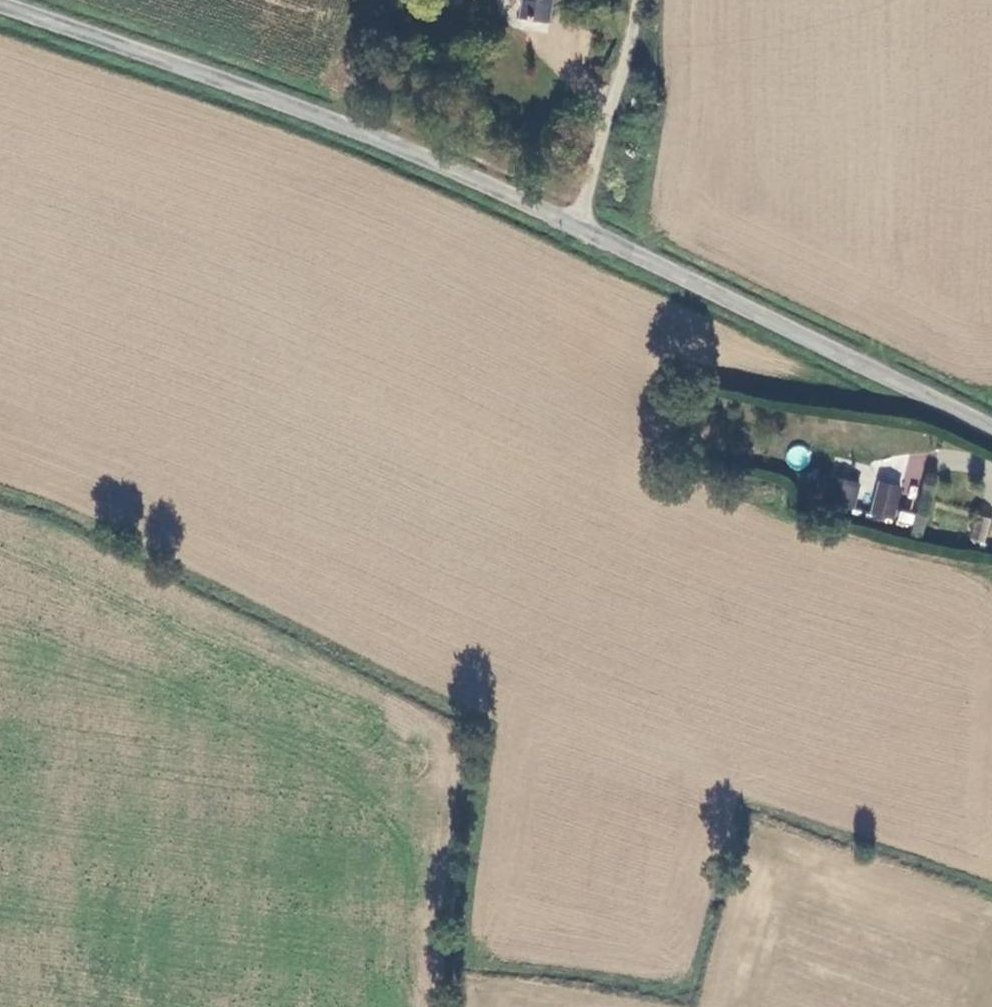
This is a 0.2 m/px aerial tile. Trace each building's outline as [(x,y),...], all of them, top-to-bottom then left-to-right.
[(562,21),(562,18),(568,18),(569,0),(540,0),(539,20),(562,21)] [(806,468),(811,448),(791,443),(786,463),(806,468)] [(823,501),(852,508),(858,487),(829,479),(823,501)] [(871,513),(892,519),(899,491),(899,490),(879,485),(871,513)] [(972,541),(983,544),(991,521),(980,517),(972,541)]
